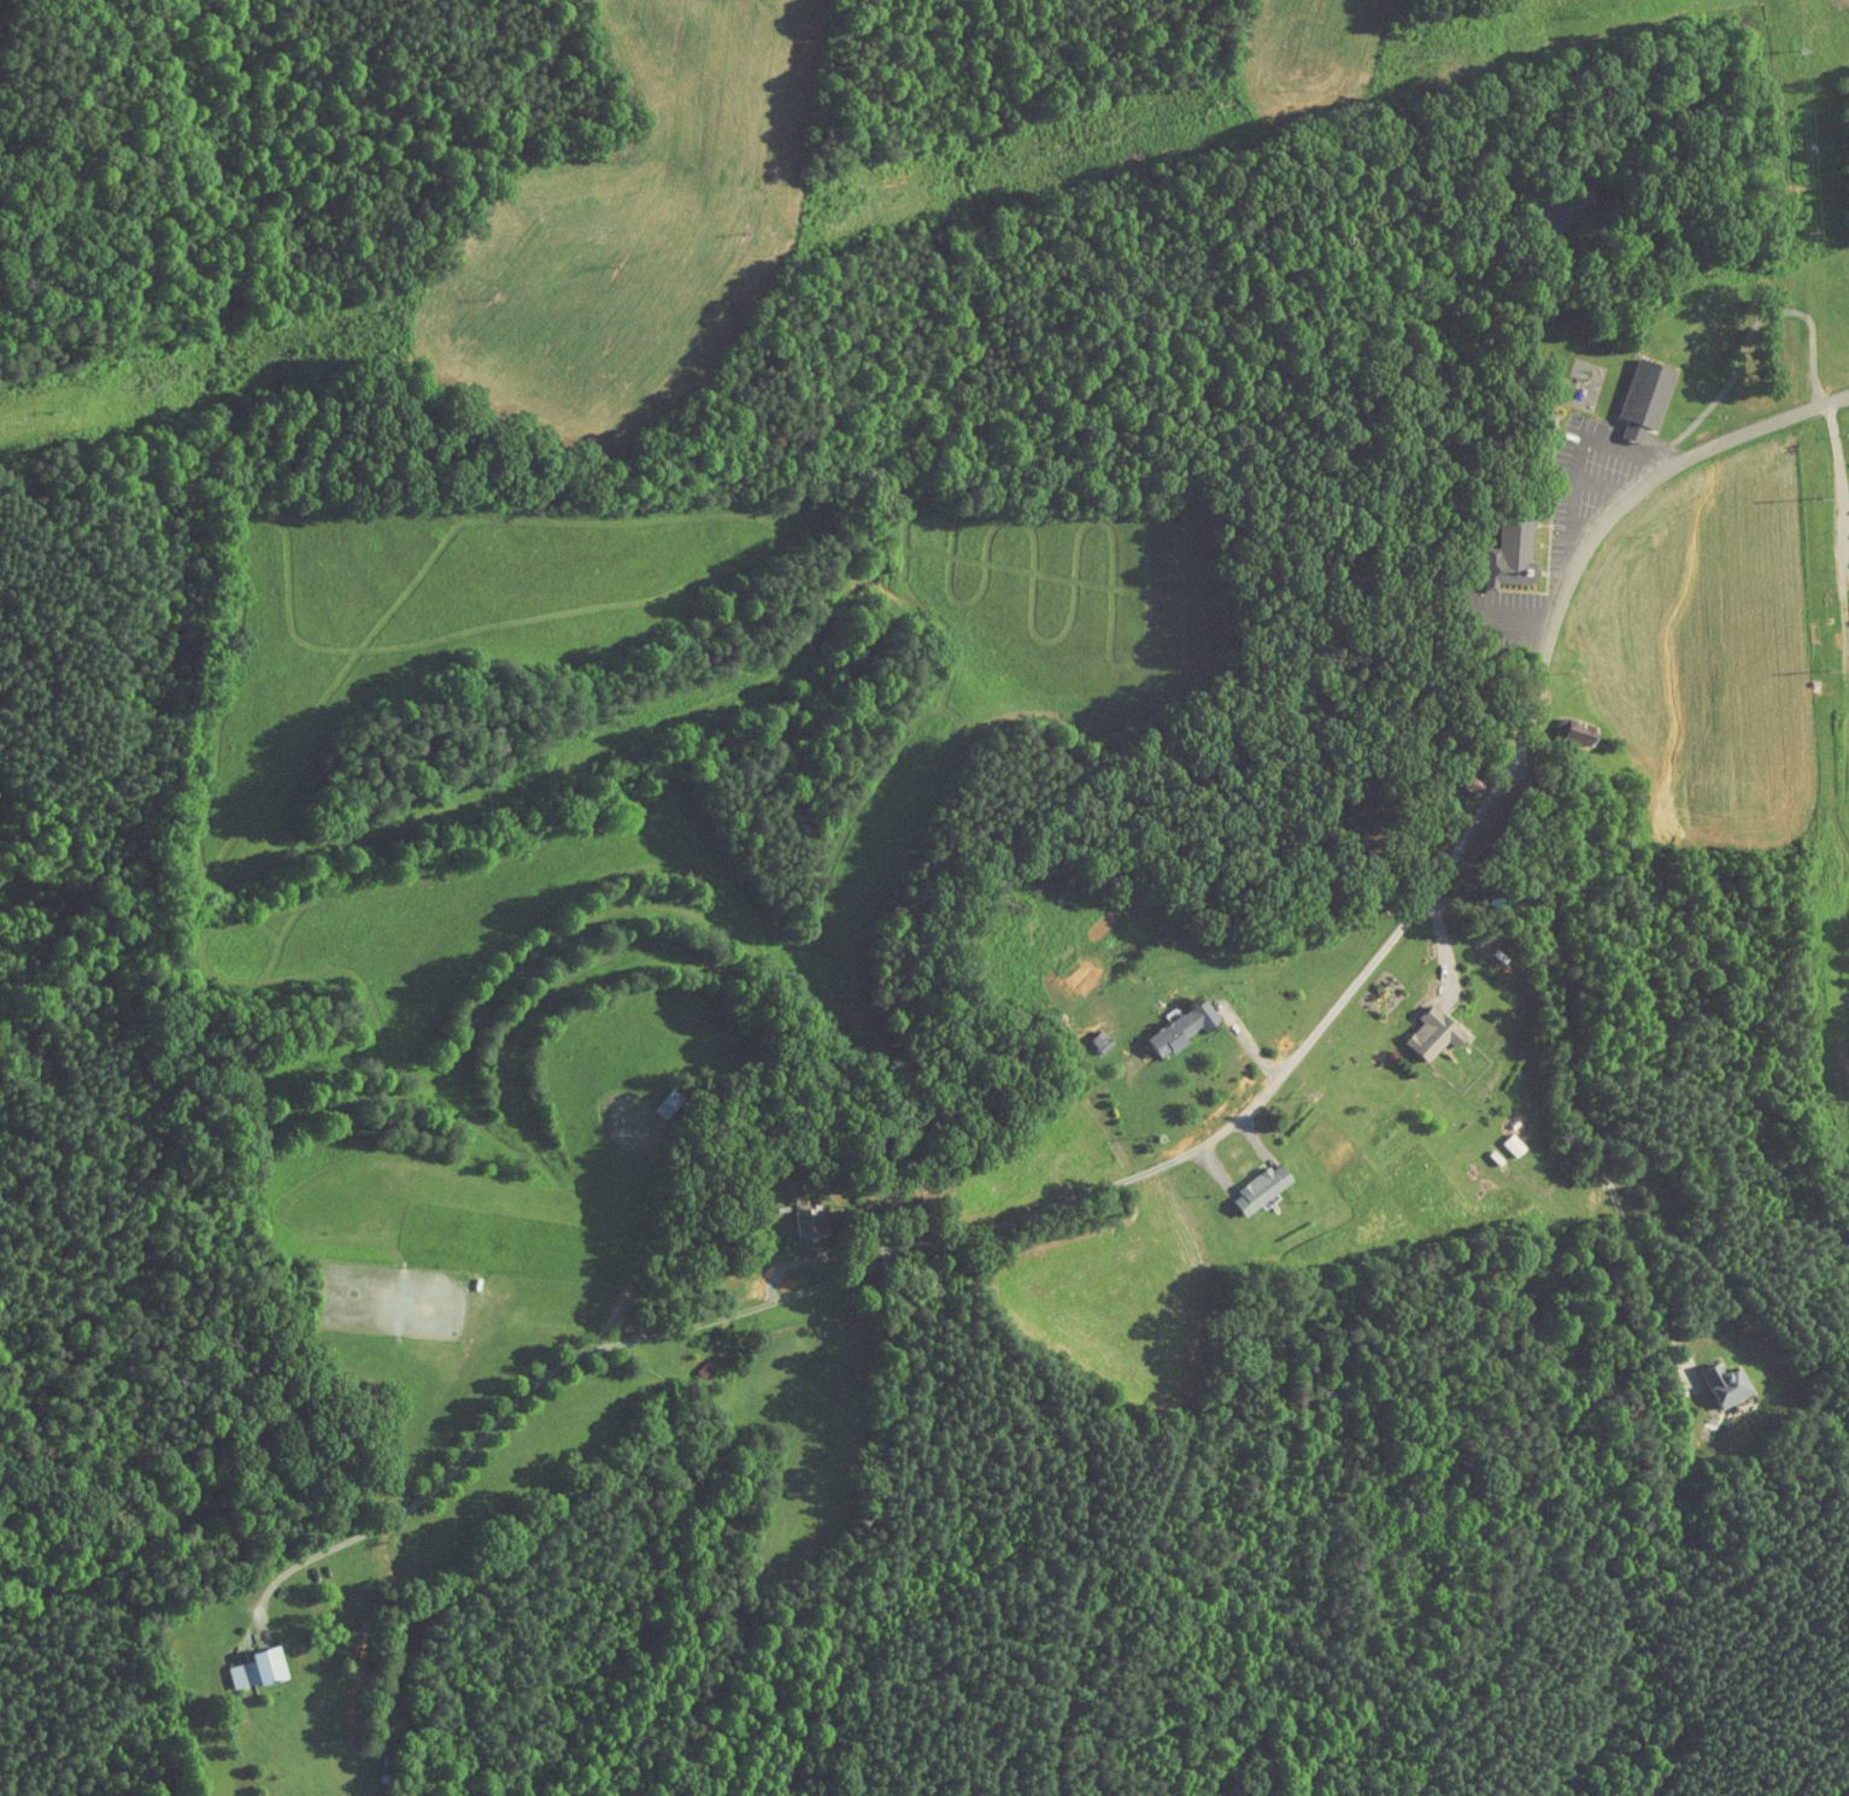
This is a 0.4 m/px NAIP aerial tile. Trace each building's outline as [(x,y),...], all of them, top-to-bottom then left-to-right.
[(1634,357),(1673,370),(1650,433),(1610,417),(1634,357)] [(1497,513),(1495,548),(1484,548),(1481,591),(1492,592),(1492,583),(1533,586),(1534,558),(1526,558),(1528,516),(1497,513)] [(1546,732),(1574,739),(1579,718),(1551,711),(1546,732)] [(1129,1031),(1144,1054),(1172,1035),(1169,1031),(1186,1021),(1188,1025),(1204,1014),(1190,992),(1129,1031)] [(1388,1035),(1411,1057),(1430,1036),(1438,1043),(1450,1030),(1415,997),(1401,1012),(1405,1016),(1388,1035)] [(1486,1135),(1499,1150),(1510,1140),(1496,1125),(1486,1135)] [(1220,1181),(1224,1187),(1216,1192),(1228,1209),(1245,1197),(1248,1201),(1263,1191),(1259,1185),(1276,1173),(1263,1152),(1220,1181)] [(805,1195),(779,1196),(780,1228),(806,1227),(805,1195)] [(1684,1363),(1704,1401),(1737,1384),(1723,1358),(1707,1365),(1701,1354),(1684,1363)] [(232,1645),(234,1653),(211,1660),(218,1683),(271,1669),(262,1637),(232,1645)]
